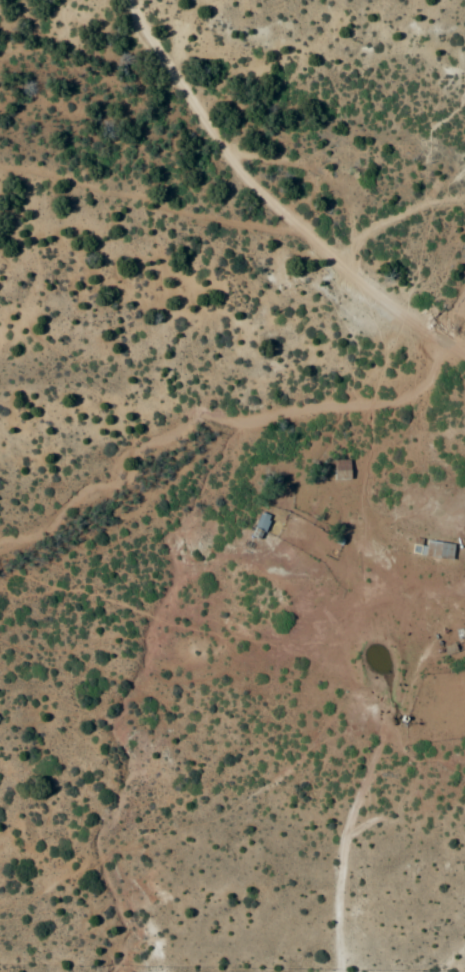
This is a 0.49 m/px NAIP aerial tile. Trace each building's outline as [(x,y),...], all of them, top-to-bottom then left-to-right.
[(350,462),(334,462),(334,480),(350,480),(350,462)] [(270,517),(262,513),(251,537),(260,541),(270,517)] [(454,546),(415,539),(412,554),(452,561),(454,546)]
